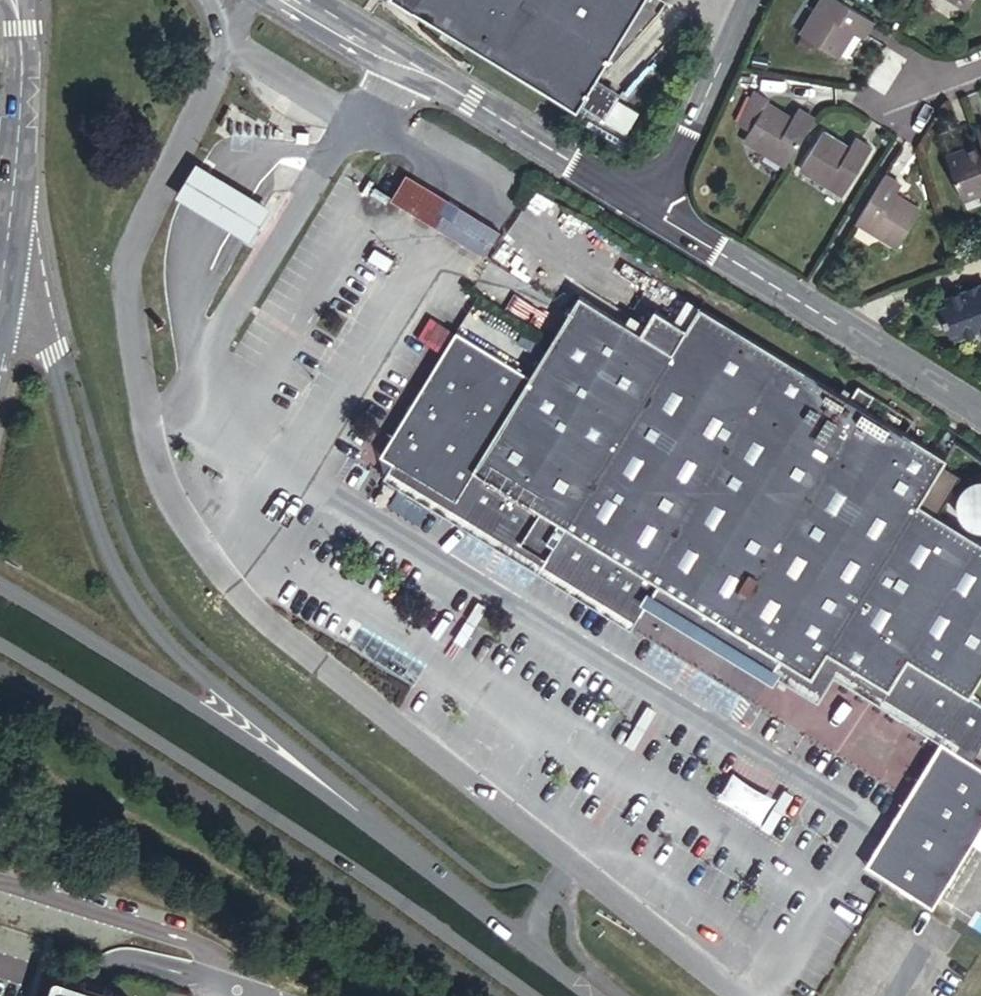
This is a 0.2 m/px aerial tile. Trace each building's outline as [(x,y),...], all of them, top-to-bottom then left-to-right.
[(583,112),(587,106),(603,79),(649,0),(395,0),(583,112)] [(838,0),(810,0),(790,32),(830,58),(842,38),(836,33),(841,26),(856,34),(867,17),(838,0)] [(959,9),(964,0),(943,0),(959,9)] [(611,120),(627,93),(603,79),(587,106),(611,120)] [(732,148),(776,177),(807,124),(790,112),(778,131),(773,126),(773,120),(754,108),(756,104),(742,96),(722,129),(738,138),(732,148)] [(296,130),(296,140),(308,140),(309,130),(296,130)] [(969,139),(972,146),(944,156),(962,203),(980,196),(980,135),(969,139)] [(815,138),(809,136),(785,178),(825,202),(858,148),(842,137),(832,156),(826,153),(828,148),(815,138)] [(969,139),(941,150),(944,156),(972,146),(969,139)] [(195,160),(174,194),(209,216),(249,242),(270,208),(229,181),(195,160)] [(402,170),(386,196),(435,227),(483,257),(498,230),(451,201),(402,170)] [(884,173),(854,223),(892,248),(913,209),(895,199),(891,205),(884,200),(894,180),(884,173)] [(941,302),(943,308),(936,311),(947,341),(955,338),(957,343),(977,336),(979,340),(980,339),(980,286),(941,302)] [(912,533),(922,516),(910,509),(932,471),(937,462),(896,436),(856,411),(841,401),(691,306),(678,328),(667,321),(648,309),(639,325),(634,332),(619,323),(576,295),(525,380),(467,476),(531,516),(510,548),(534,563),(555,531),(648,592),(742,648),(758,624),(817,660),(900,526),(912,533)] [(691,306),(680,300),(667,321),(678,328),(691,306)] [(624,315),(619,323),(634,332),(639,325),(624,315)] [(371,459),(384,468),(447,508),(467,476),(525,380),(450,332),(371,459)] [(865,398),(849,389),(841,401),(856,411),(865,398)] [(865,398),(856,411),(896,436),(904,424),(865,398)] [(966,467),(949,509),(980,521),(980,472),(966,467)] [(853,873),(868,883),(946,763),(959,772),(965,762),(972,752),(877,696),(819,663),(802,687),(772,668),(765,681),(641,604),(624,605),(616,616),(534,563),(510,548),(447,508),(384,468),(374,485),(618,639),(628,622),(720,679),(727,668),(803,715),(820,689),(918,751),(926,756),(853,873)] [(951,481),(932,471),(910,509),(922,516),(928,520),(951,481)] [(467,476),(447,508),(510,548),(531,516),(467,476)] [(922,516),(912,533),(900,526),(817,660),(819,663),(877,696),(895,668),(980,722),(980,714),(960,701),(980,668),(980,553),(928,520),(922,516)] [(641,604),(648,592),(555,531),(534,563),(616,616),(624,605),(641,604)] [(648,592),(641,604),(765,681),(772,668),(742,648),(648,592)] [(819,663),(817,660),(758,624),(742,648),(802,687),(819,663)] [(972,752),(980,738),(980,722),(895,668),(877,696),(972,752)] [(918,915),(955,854),(969,862),(980,842),(980,829),(973,824),(980,812),(980,786),(959,772),(946,763),(868,883),(918,915)] [(717,798),(762,816),(773,789),(728,771),(717,798)] [(129,995),(128,994),(124,992),(63,971),(60,970),(55,970),(52,971),(49,974),(47,979),(42,995),(130,995),(129,995)]
